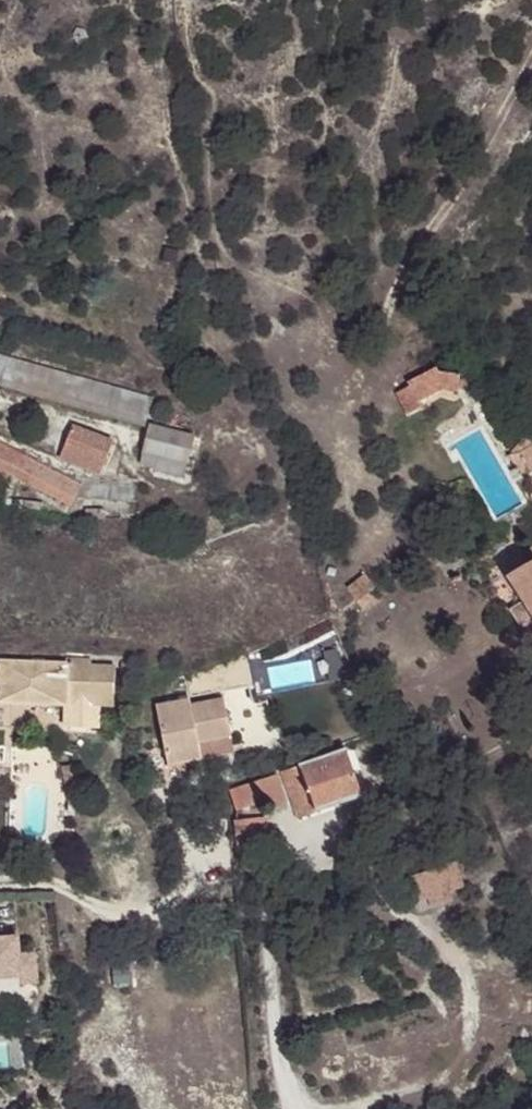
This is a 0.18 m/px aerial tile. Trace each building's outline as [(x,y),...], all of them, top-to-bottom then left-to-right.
[(145,425),(153,398),(7,357),(2,379),(0,378),(0,387),(145,425)] [(408,387),(417,403),(443,391),(455,391),(458,376),(437,373),(435,368),(406,383),(408,387)] [(420,409),(417,403),(408,387),(397,393),(408,416),(420,409)] [(103,479),(115,450),(0,405),(0,437),(103,479)] [(142,452),(186,464),(192,437),(149,426),(142,452)] [(529,432),(508,455),(515,469),(511,472),(516,484),(522,481),(520,474),(528,470),(531,478),(531,438),(529,432)] [(80,485),(0,443),(0,468),(70,504),(75,495),(80,485)] [(182,478),(186,464),(142,452),(141,460),(155,464),(154,470),(182,478)] [(82,478),(80,485),(75,495),(133,502),(135,485),(82,478)] [(3,507),(41,514),(42,504),(26,500),(27,489),(7,485),(3,507)] [(86,510),(86,520),(104,520),(104,511),(86,510)] [(508,576),(523,602),(513,607),(521,624),(531,618),(531,563),(508,576)] [(366,595),(356,601),(363,611),(376,601),(369,591),(375,589),(368,578),(360,583),(366,595)] [(348,591),(356,601),(366,595),(360,583),(348,591)] [(114,705),(115,668),(89,667),(89,661),(62,661),(62,666),(42,666),(42,662),(29,662),(29,665),(0,664),(0,703),(114,705)] [(199,743),(229,738),(223,700),(189,706),(188,701),(156,707),(167,766),(202,760),(199,743)] [(232,753),(229,738),(199,743),(202,760),(232,753)] [(345,750),(283,772),(298,818),(360,797),(345,750)] [(278,774),(255,782),(261,802),(266,801),(269,807),(287,801),(278,774)] [(261,802),(255,782),(230,789),(235,810),(261,802)] [(234,823),(237,850),(267,846),(263,819),(234,823)] [(406,879),(413,902),(428,897),(430,905),(450,899),(448,891),(462,887),(455,864),(406,879)] [(20,980),(18,958),(16,940),(0,941),(0,981),(20,980)] [(33,957),(18,958),(20,980),(20,986),(36,985),(33,957)]
